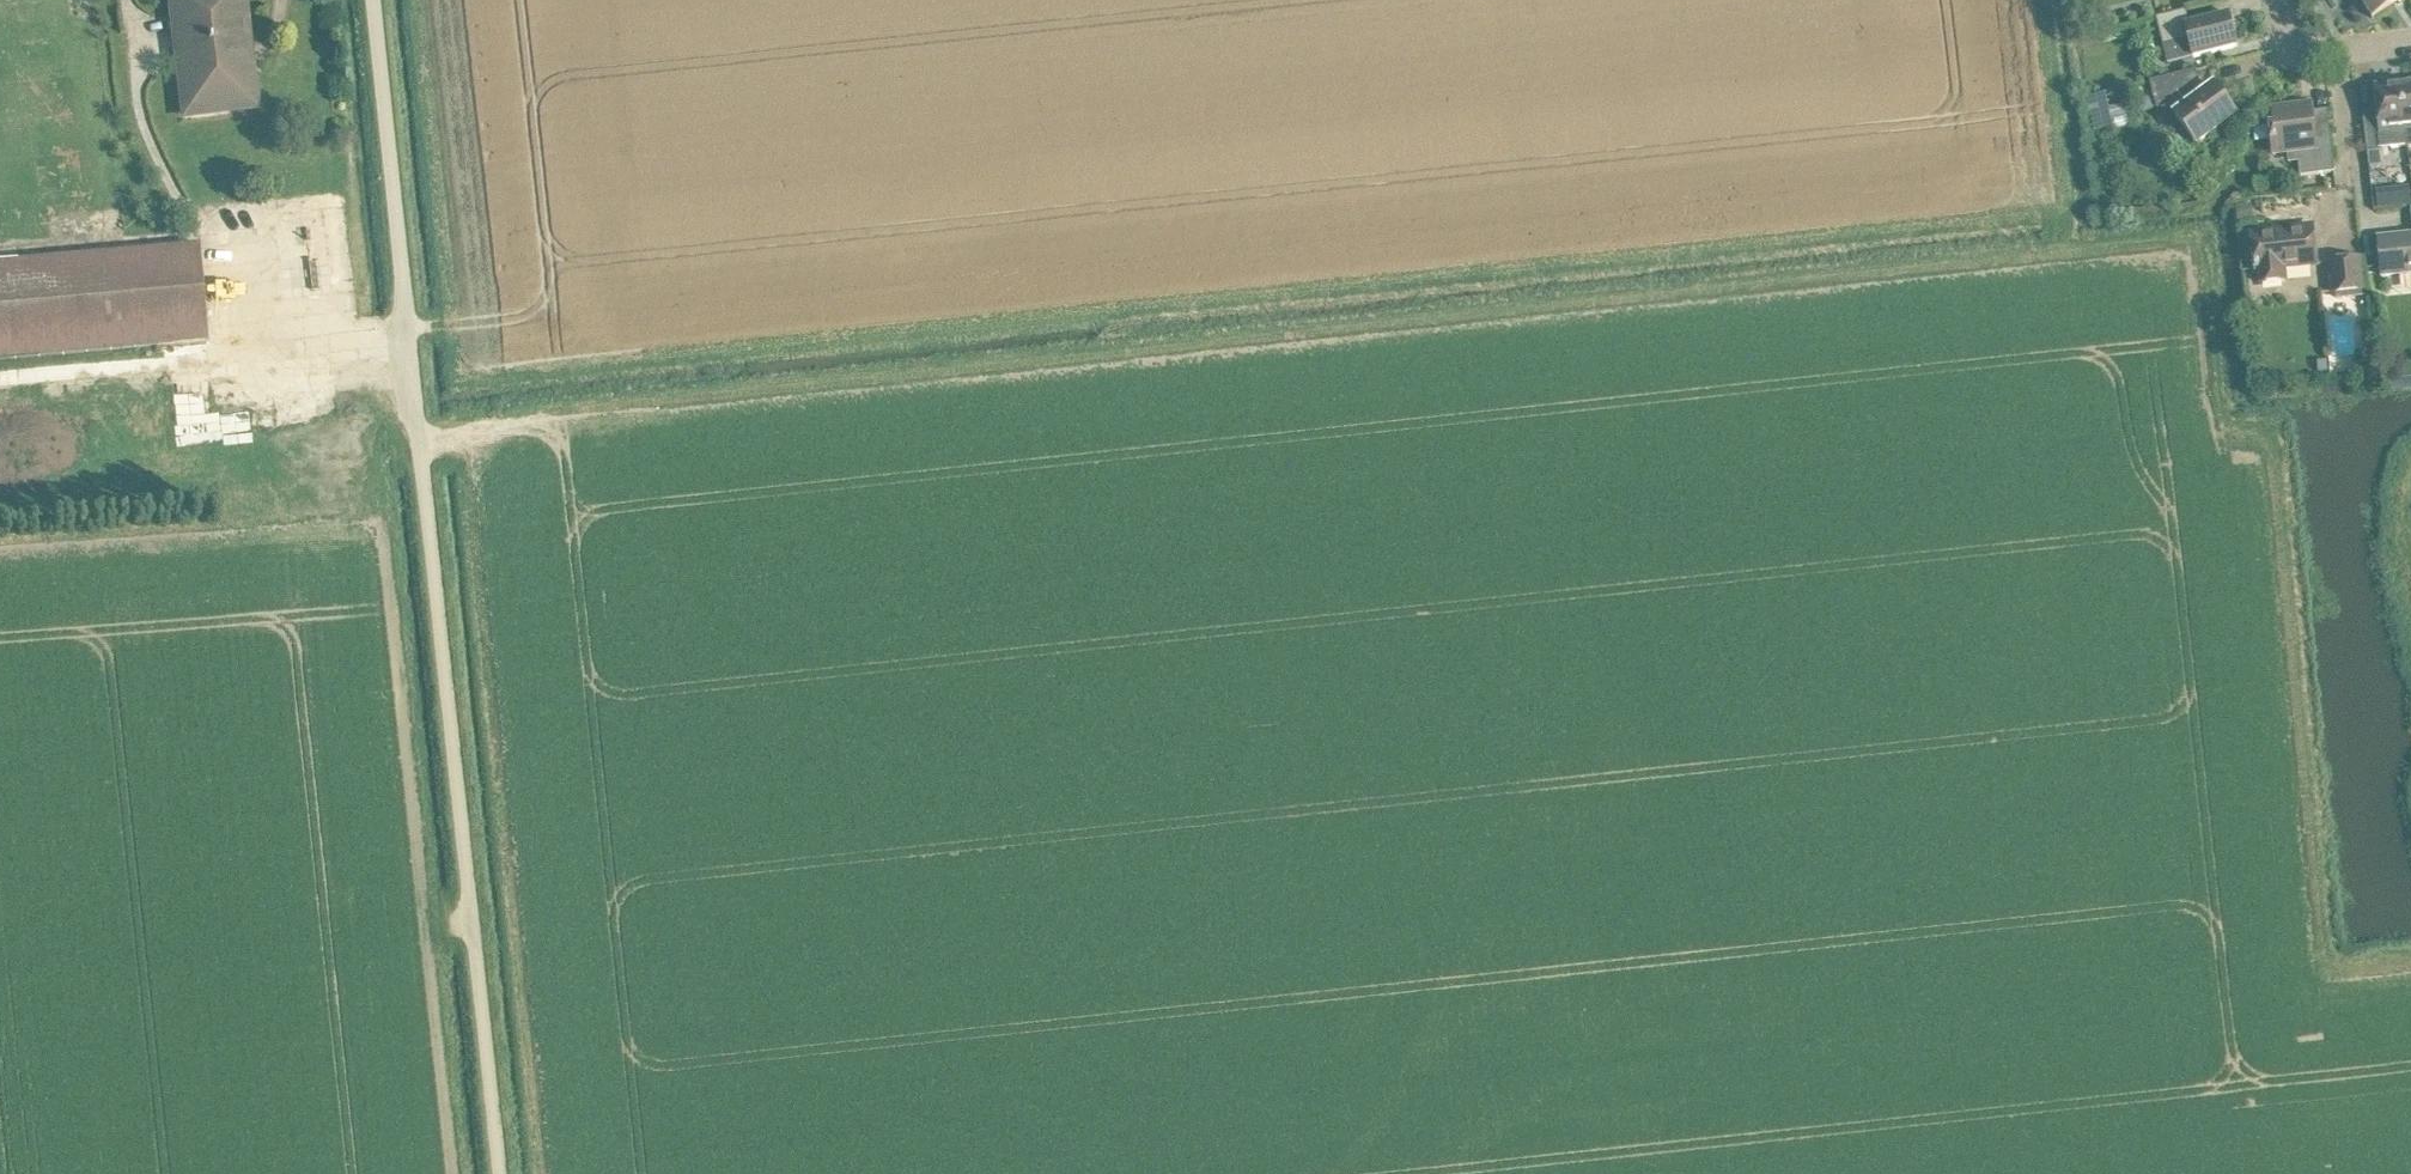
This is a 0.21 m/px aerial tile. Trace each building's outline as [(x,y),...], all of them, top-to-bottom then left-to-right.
[(245,49),(249,49),(243,0),(172,0),(185,115),(255,107),(250,65),(247,65),(245,49)] [(2373,19),(2403,0),(2361,0),(2373,19)] [(2193,58),(2237,47),(2229,14),(2190,24),(2186,10),(2156,18),(2163,46),(2168,65),(2193,58)] [(2205,93),(2201,88),(2196,70),(2150,82),(2157,109),(2168,106),(2197,145),(2236,116),(2214,86),(2205,93)] [(2400,83),(2406,131),(2407,145),(2408,145),(2408,147),(2410,147),(2410,82),(2400,83)] [(2378,119),(2364,120),(2370,168),(2384,166),(2382,148),(2407,145),(2406,131),(2400,83),(2374,86),(2378,119)] [(2314,133),(2311,104),(2273,109),(2275,126),(2270,126),(2274,155),(2297,152),(2300,177),(2335,173),(2334,161),(2330,131),(2314,133)] [(2394,190),(2395,207),(2410,205),(2410,199),(2410,188),(2394,190)] [(305,191),(308,220),(319,219),(316,190),(305,191)] [(2286,281),(2284,268),(2317,265),(2313,226),(2286,229),(2287,231),(2251,235),(2255,271),(2258,271),(2259,284),(2286,281)] [(2377,237),(2381,276),(2410,273),(2410,234),(2377,237)] [(182,343),(206,341),(198,245),(0,262),(0,359),(182,343)] [(2332,293),(2362,290),(2359,258),(2329,262),(2332,293)] [(231,367),(36,381),(41,444),(235,431),(231,367)]
